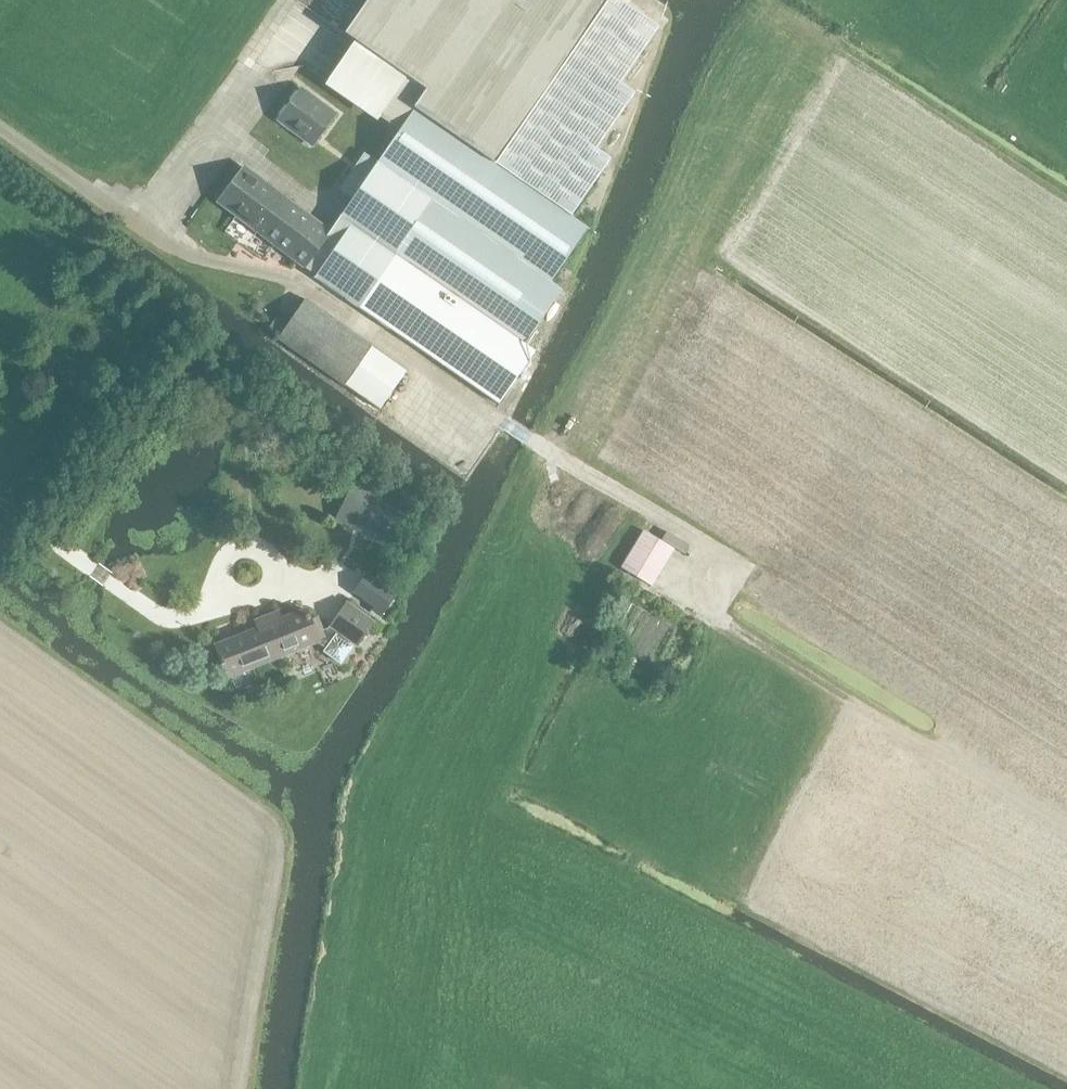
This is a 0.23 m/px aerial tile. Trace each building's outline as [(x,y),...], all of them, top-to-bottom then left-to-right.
[(304,266),(316,275),(314,277),(499,404),(535,350),(525,343),(562,289),(551,281),(587,227),(571,216),(611,159),(596,148),(635,93),(620,83),(659,26),(621,0),(370,0),(345,36),(425,92),(392,140),(388,138),(376,155),(380,158),(377,162),(364,152),(339,189),(352,198),(329,231),(304,266)] [(298,87),(275,117),(310,142),(333,113),(298,87)] [(242,168),(219,200),(258,229),(257,230),(304,266),(329,231),(250,171),(249,173),(242,168)] [(306,297),(278,336),(380,409),(408,370),(306,297)] [(334,521),(389,548),(408,509),(353,483),(334,521)] [(674,548),(644,530),(621,568),(651,586),(674,548)] [(350,593),(365,604),(375,590),(360,579),(350,593)] [(368,604),(380,612),(389,600),(377,591),(368,604)] [(228,677),(317,641),(326,647),(323,651),(342,664),(354,647),(337,635),(340,632),(357,644),(373,623),(347,604),(331,626),(333,626),(323,631),(317,618),(311,620),(306,609),(282,619),(279,612),(256,621),(259,628),(215,646),(228,677)]
